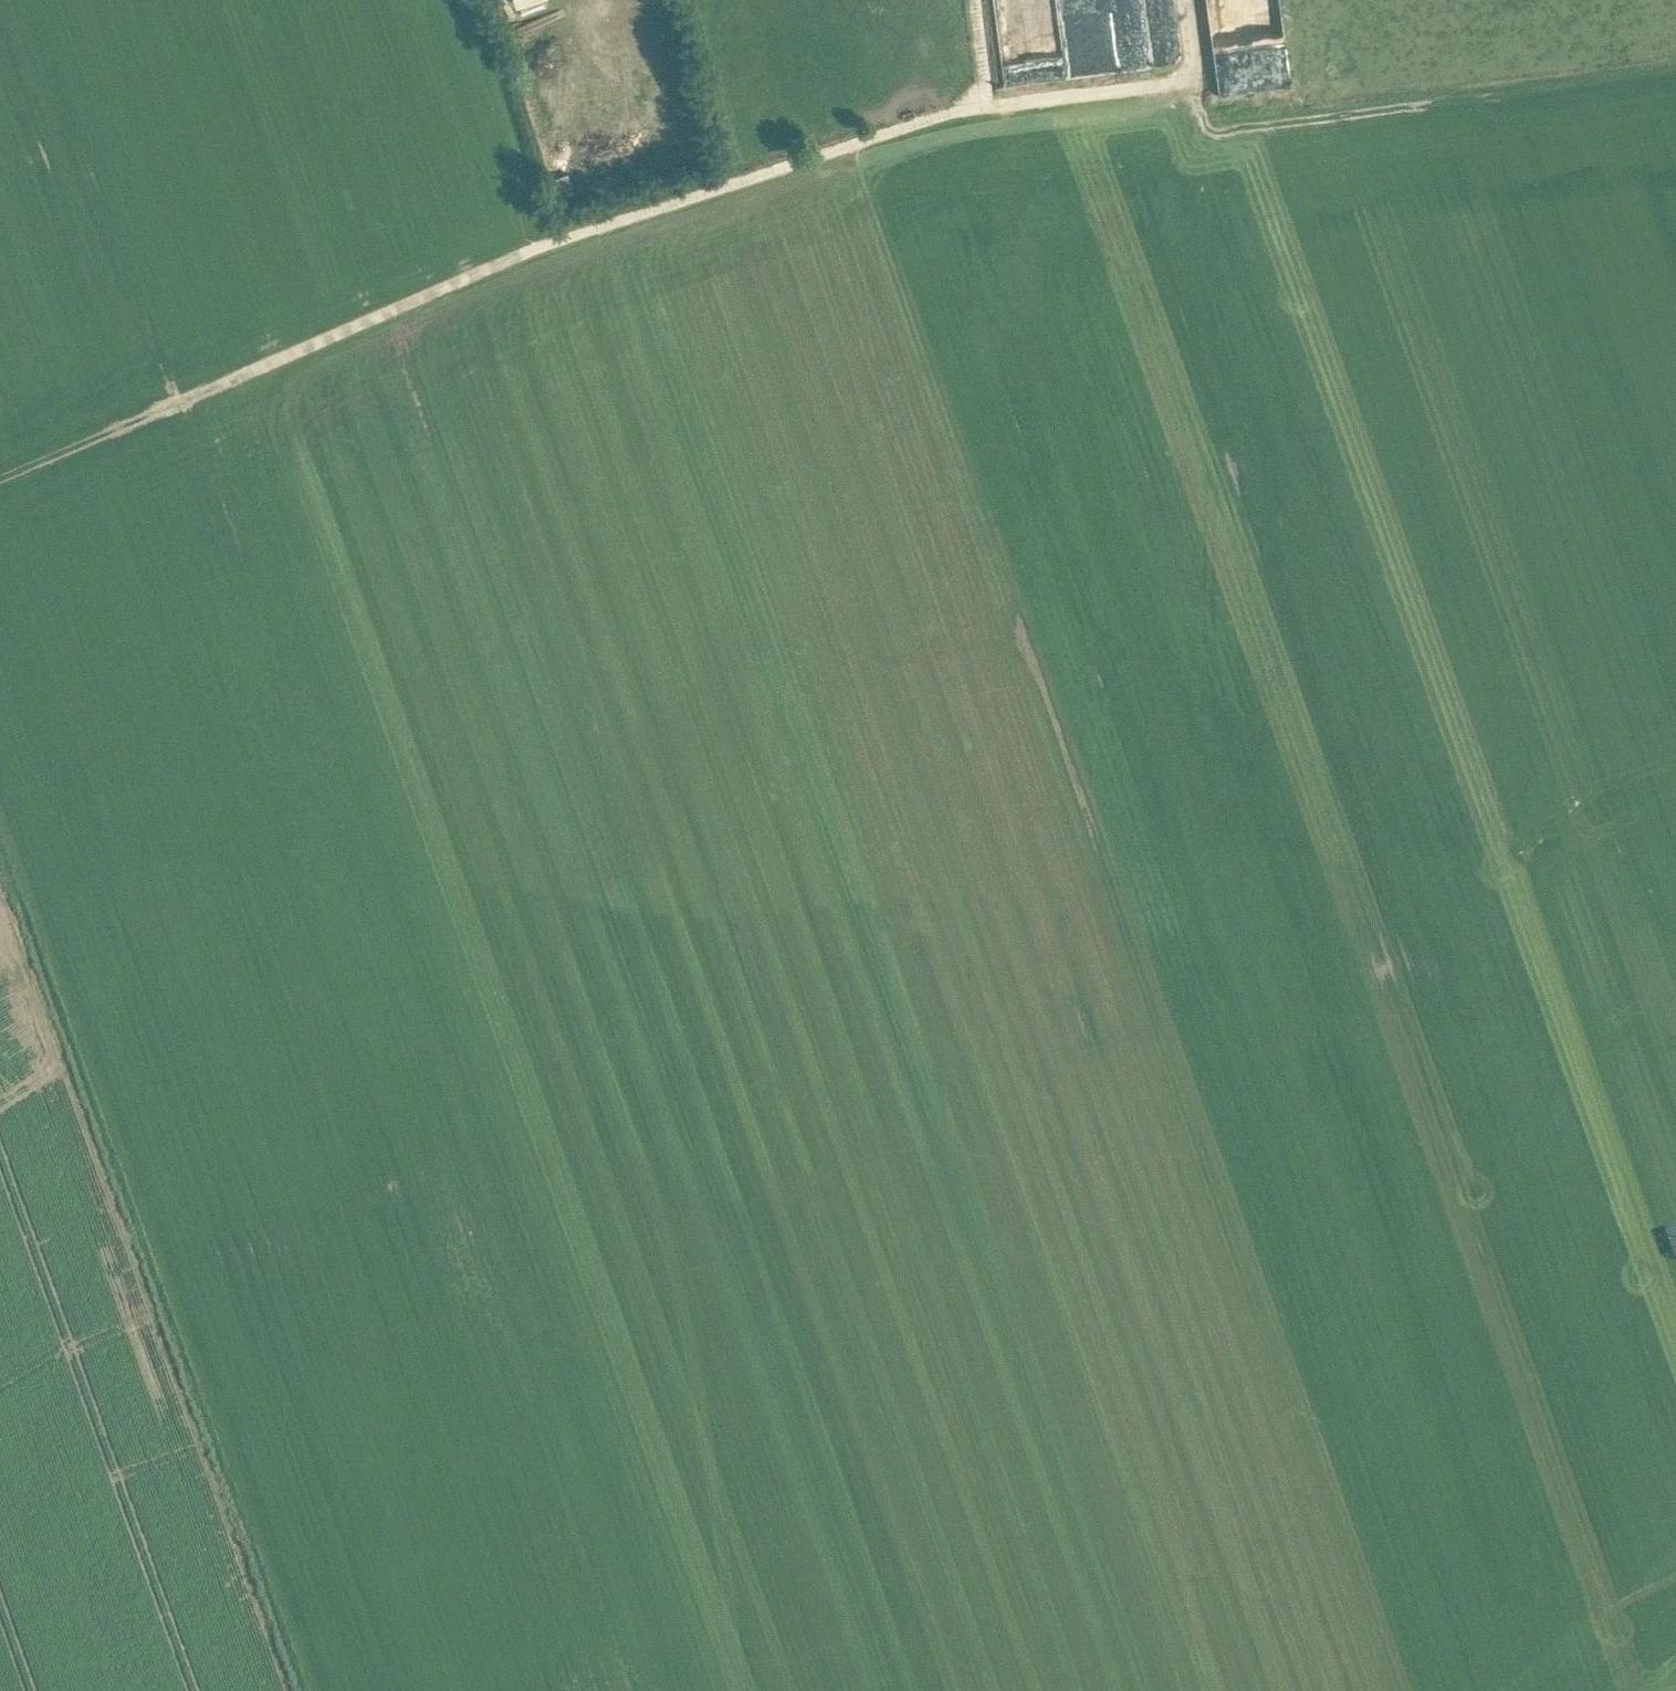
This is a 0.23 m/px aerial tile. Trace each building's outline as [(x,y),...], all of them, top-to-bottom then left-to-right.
[(1187,0),(1161,0),(1163,33),(1189,31),(1187,0)] [(1176,40),(1177,52),(1195,49),(1193,37),(1176,40)] [(1029,40),(1029,65),(1048,65),(1047,40),(1029,40)]
